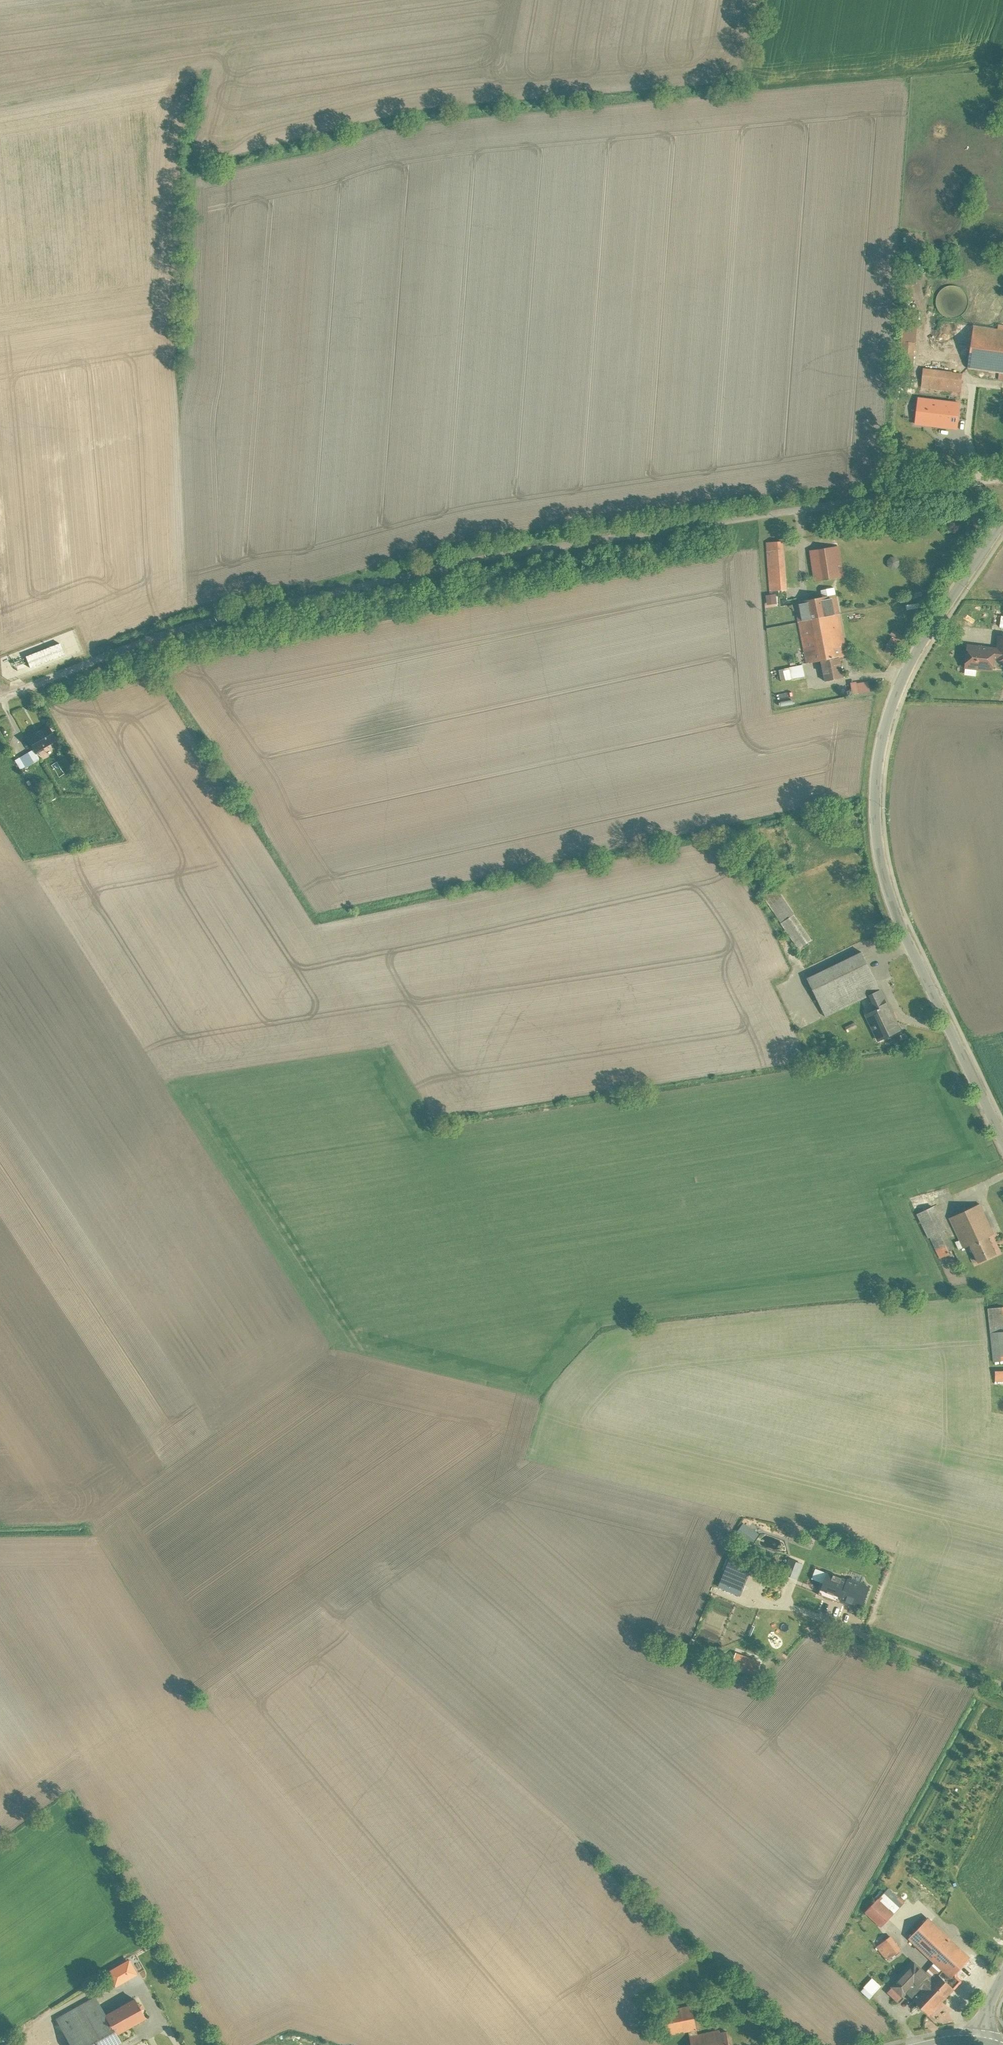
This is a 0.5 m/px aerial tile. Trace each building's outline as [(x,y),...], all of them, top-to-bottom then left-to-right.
[(970,368),(1002,373),(1002,325),(1000,325),(999,328),(977,325),(970,368)] [(926,367),(923,386),(963,391),(965,372),(926,367)] [(921,398),(918,426),(959,430),(962,402),(921,398)] [(771,591),(789,589),(785,541),(767,543),(771,591)] [(812,550),(816,581),(848,576),(843,545),(812,550)] [(901,557),(890,557),(890,568),(901,568),(901,557)] [(796,602),(808,664),(824,661),(827,680),(847,677),(843,656),(850,655),(837,587),(823,590),(825,597),(796,602)] [(767,595),(767,604),(779,603),(778,594),(767,595)] [(966,668),(995,672),(996,659),(1002,660),(1002,635),(1000,635),(998,648),(969,645),(966,668)] [(790,667),(793,679),(807,676),(804,664),(790,667)] [(840,686),(842,698),(873,692),(871,681),(840,686)] [(56,743),(47,727),(26,739),(36,757),(44,752),(43,750),(56,743)] [(780,887),(766,896),(783,922),(797,912),(780,887)] [(797,912),(783,922),(801,948),(814,938),(797,912)] [(865,952),(810,978),(828,1016),(872,995),(883,990),(865,952)] [(902,1031),(883,990),(872,995),(879,1010),(868,1015),(881,1041),(902,1031)] [(983,1203),(952,1216),(966,1246),(972,1243),(981,1263),(1000,1254),(992,1237),(997,1234),(983,1203)] [(935,1206),(920,1213),(941,1258),(956,1251),(935,1206)] [(990,1308),(995,1362),(1002,1361),(1002,1307),(990,1308)] [(741,1523),(734,1535),(750,1545),(758,1533),(741,1523)] [(756,1563),(735,1555),(724,1581),(745,1590),(756,1563)] [(805,1563),(792,1558),(786,1573),(799,1578),(805,1563)] [(872,1586),(830,1571),(823,1592),(865,1607),(872,1586)] [(763,1662),(739,1653),(734,1668),(758,1676),(763,1662)] [(886,1892),(867,1911),(883,1927),(902,1907),(886,1892)] [(918,1962),(889,1991),(899,2001),(909,1992),(931,2014),(965,1980),(957,1973),(973,1957),(931,1916),(910,1937),(936,1962),(927,1971),(918,1962)] [(881,1943),(878,1946),(889,1960),(904,1949),(891,1932),(879,1940),(881,1943)] [(111,1988),(135,1974),(126,1959),(102,1972),(111,1988)] [(862,1990),(871,1999),(884,1985),(875,1977),(862,1990)] [(59,2019),(74,2044),(124,2044),(123,2044),(128,2040),(122,2030),(148,2015),(138,1998),(106,2016),(96,1998),(59,2019)] [(694,2005),(670,2010),(674,2034),(699,2029),(694,2005)] [(693,2037),(695,2044),(732,2044),(728,2029),(693,2037)]
